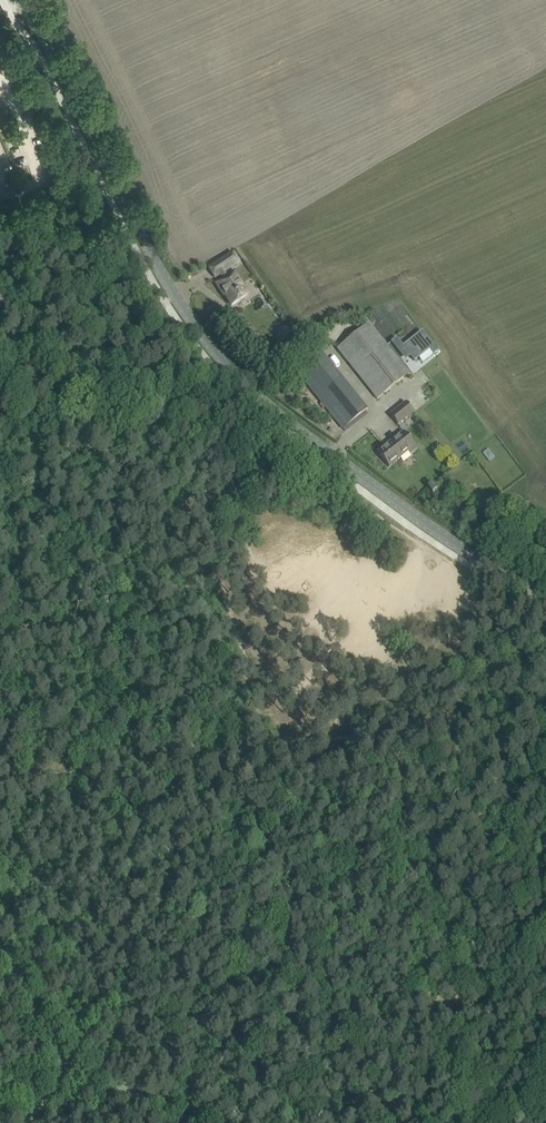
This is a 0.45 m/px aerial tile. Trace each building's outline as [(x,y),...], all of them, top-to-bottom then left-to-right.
[(220,274),(223,279),(221,280),(223,284),(218,287),(224,296),(225,295),(231,305),(248,295),(240,284),(241,283),(234,272),(227,277),(224,272),(238,262),(232,253),(209,268),(215,277),(220,274)] [(337,349),(377,399),(409,373),(369,323),(337,349)] [(396,338),(391,342),(395,348),(400,343),(396,338)] [(403,356),(414,369),(433,354),(422,340),(407,352),(403,346),(397,351),(402,357),(403,356)] [(321,350),(304,363),(296,370),(345,431),(367,413),(365,412),(369,409),(321,350)] [(414,412),(408,403),(392,414),(398,423),(414,412)] [(411,454),(417,449),(403,431),(377,452),(389,467),(409,451),(411,454)]
